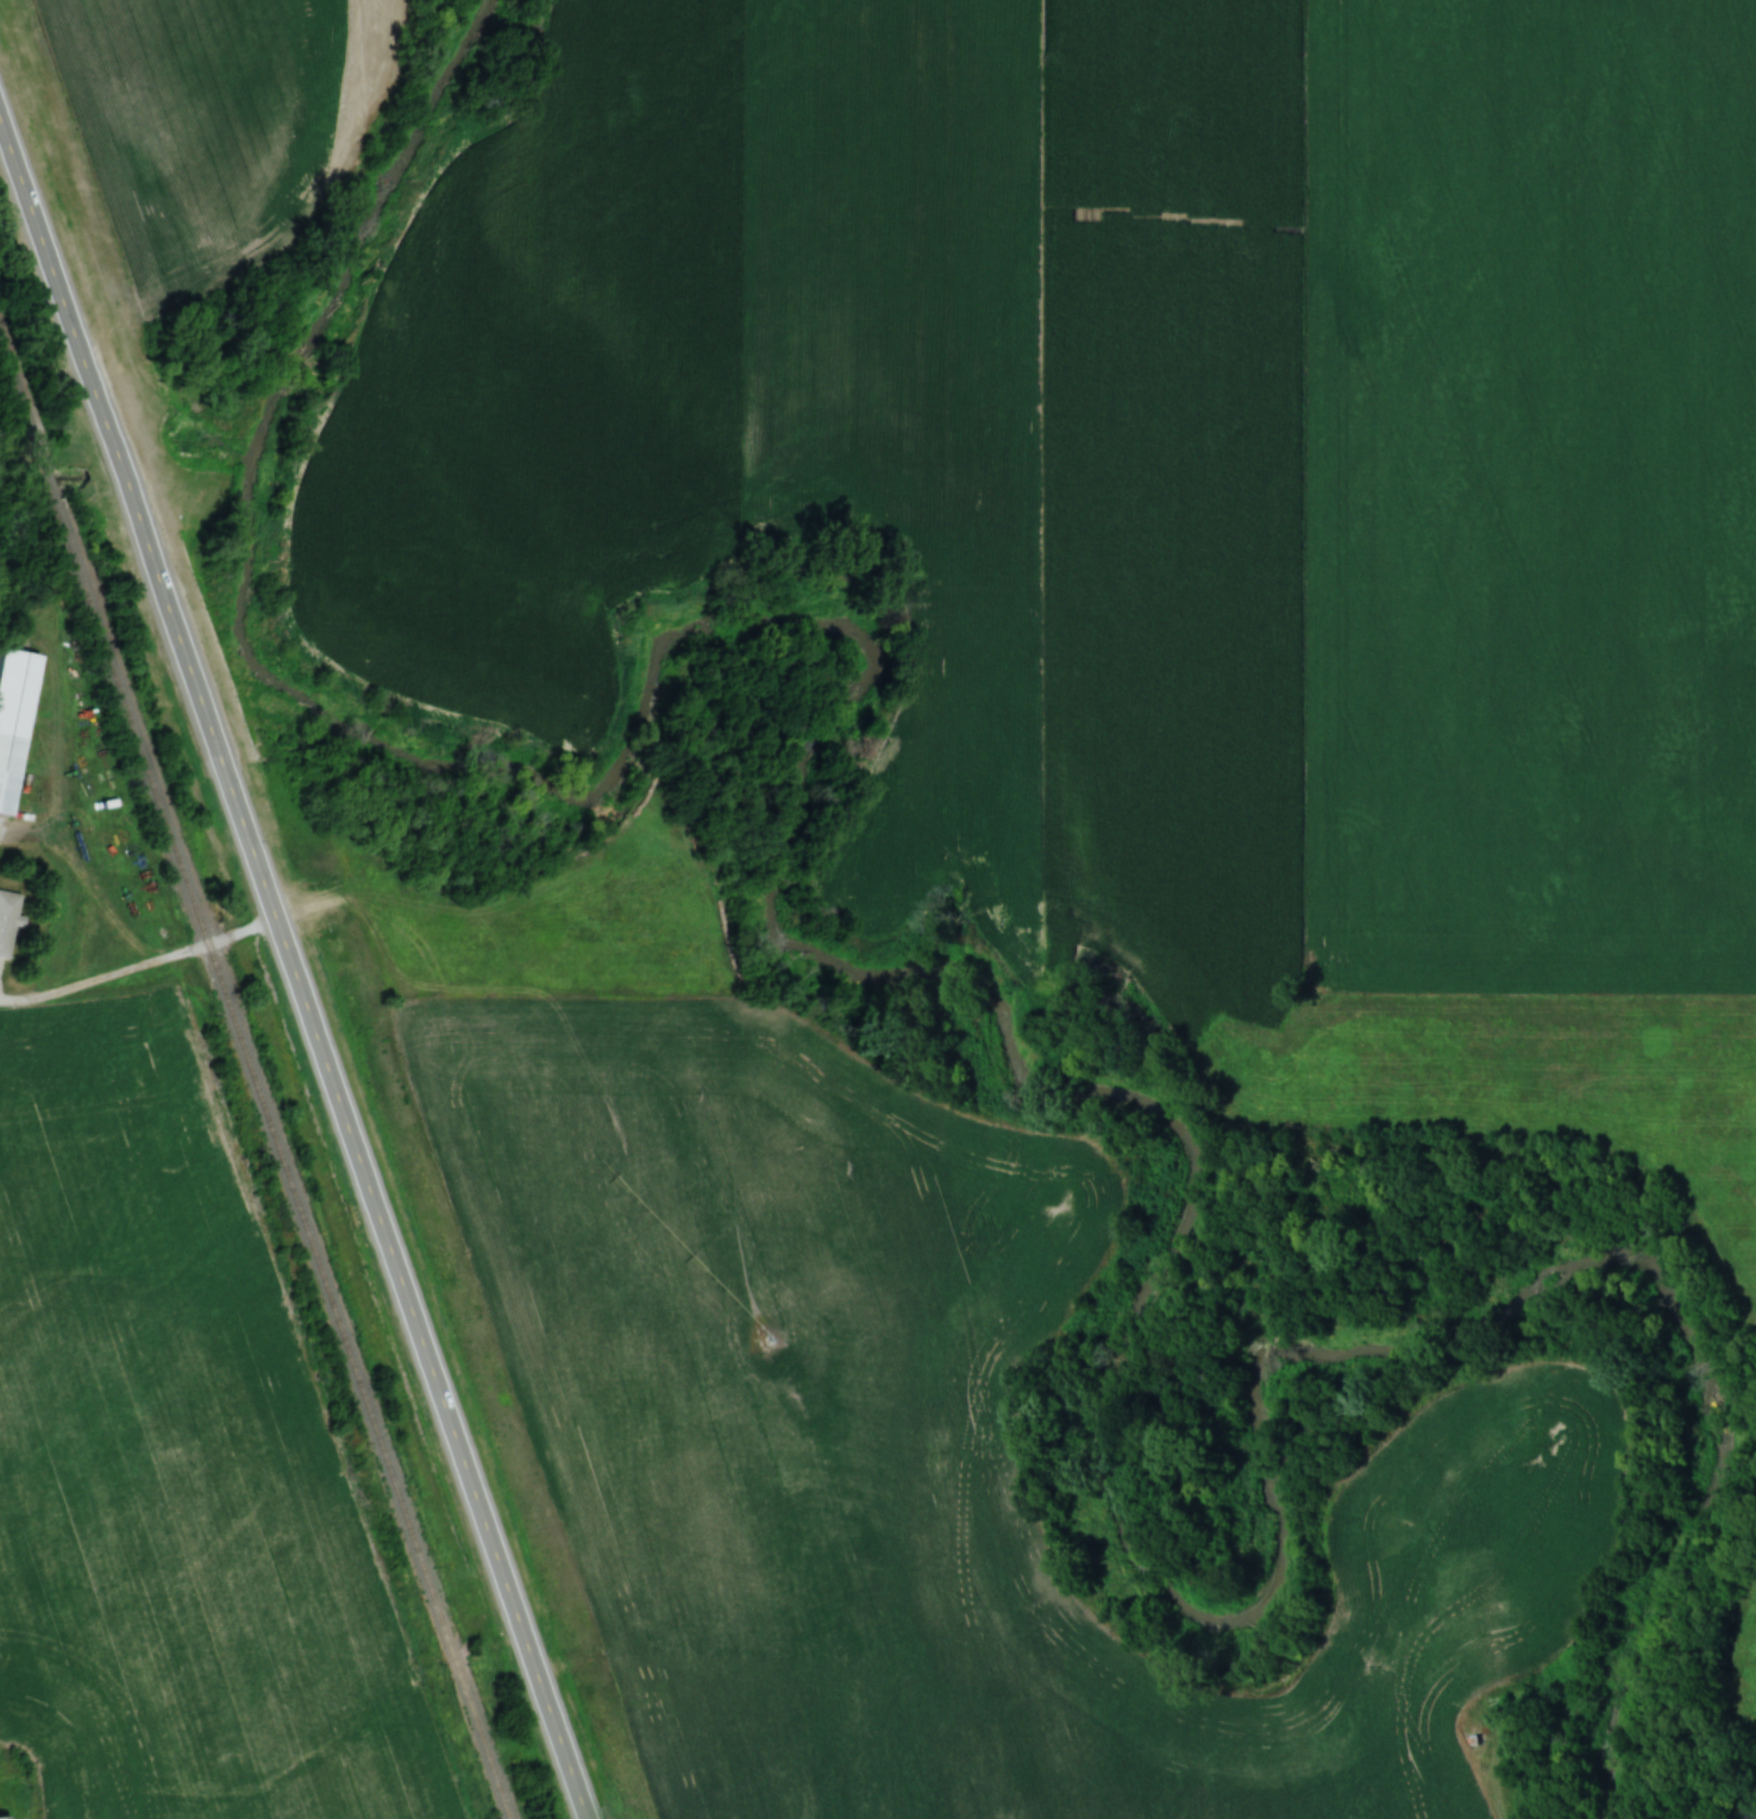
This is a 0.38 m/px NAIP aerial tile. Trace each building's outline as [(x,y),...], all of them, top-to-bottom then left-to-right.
[(8,815),(0,813),(0,650),(39,658),(8,815)] [(0,891),(0,958),(7,959),(19,895),(0,891)]
